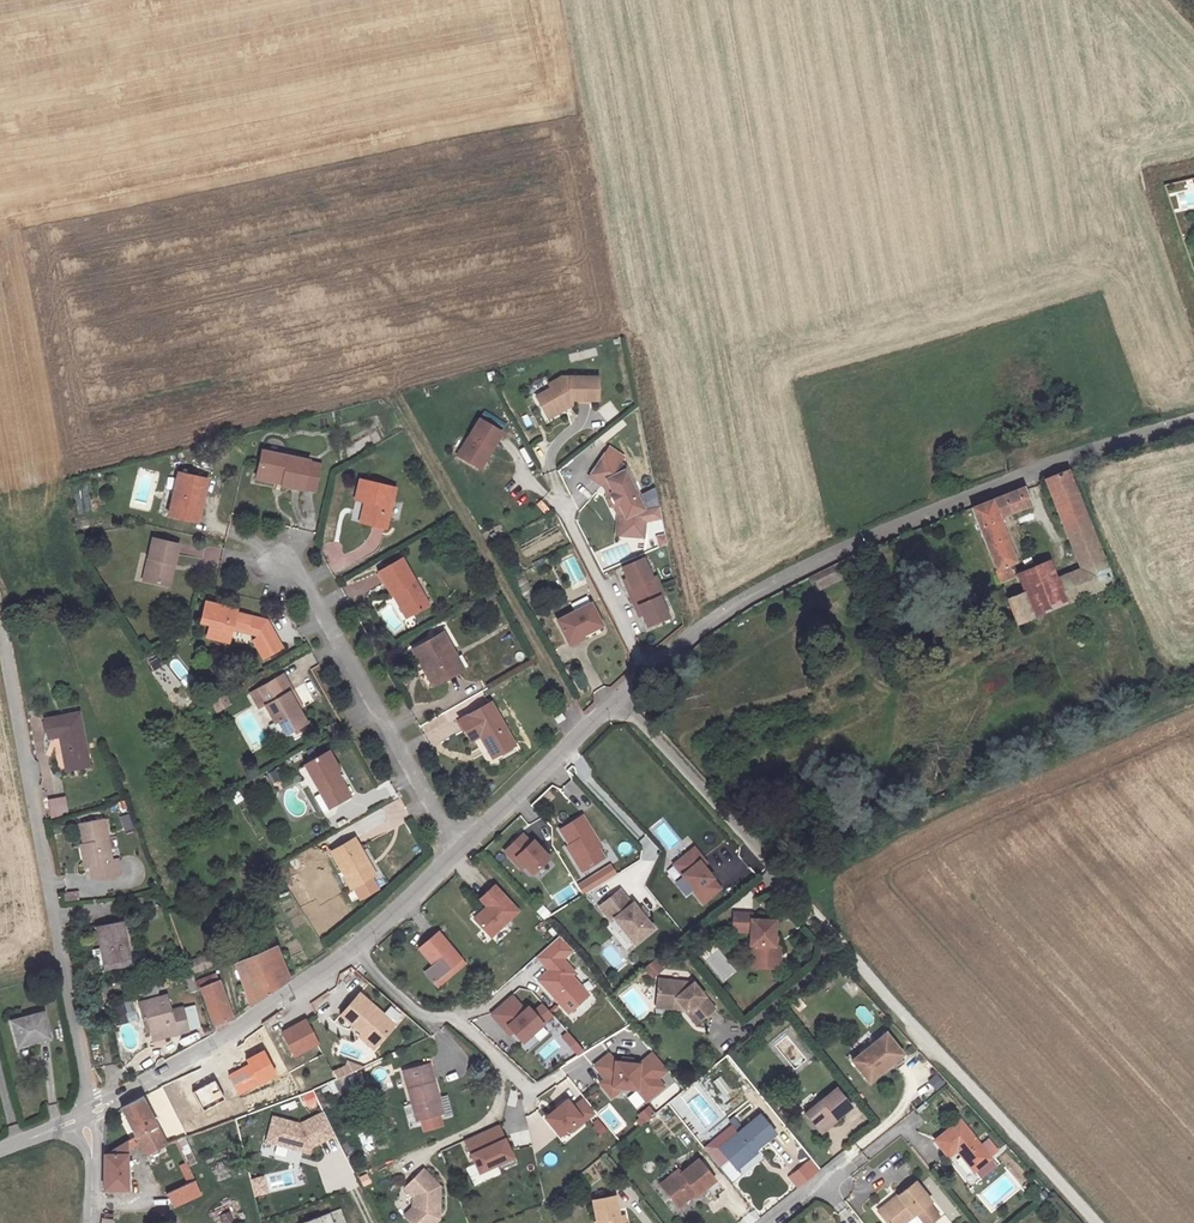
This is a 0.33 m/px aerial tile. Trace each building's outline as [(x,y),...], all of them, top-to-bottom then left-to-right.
[(556,389),(542,397),(552,416),(573,404),(571,402),(575,400),(604,400),(604,378),(568,377),(554,385),(556,389)] [(533,398),(549,388),(545,380),(528,390),(533,398)] [(490,419),(466,453),(488,468),(512,434),(490,419)] [(628,456),(611,446),(589,478),(607,490),(611,485),(615,493),(611,496),(617,506),(613,509),(617,516),(616,536),(649,541),(651,510),(629,468),(619,474),(617,472),(628,456)] [(312,460),(265,450),(258,478),(306,490),(306,488),(318,491),(323,468),(311,465),(312,462),(312,460)] [(1069,600),(1116,581),(1069,470),(1040,481),(1046,495),(1052,492),(1076,549),(1084,567),(1059,577),(1069,600)] [(203,491),(209,493),(212,477),(184,471),(175,513),(197,518),(203,491)] [(397,494),(361,486),(358,506),(367,508),(372,509),(368,529),(388,534),(397,494)] [(975,504),(1004,579),(1016,574),(1012,563),(1019,559),(1001,516),(1033,502),(1025,486),(975,504)] [(203,491),(197,518),(204,520),(209,493),(203,491)] [(372,509),(367,508),(363,528),(368,529),(372,509)] [(153,533),(142,575),(164,581),(170,559),(174,560),(180,541),(153,533)] [(649,554),(628,564),(633,575),(630,577),(634,586),(642,606),(645,612),(649,611),(653,622),(675,613),(666,593),(670,591),(662,573),(658,575),(649,554)] [(170,559),(164,581),(168,582),(174,560),(170,559)] [(434,605),(408,559),(382,573),(395,597),(398,595),(411,618),(434,605)] [(1069,600),(1059,577),(1051,559),(1019,572),(1027,590),(1036,614),(1069,600)] [(827,567),(812,574),(817,583),(831,576),(827,567)] [(515,574),(525,598),(534,595),(525,570),(515,574)] [(1036,614),(1027,590),(1011,597),(1020,620),(1036,614)] [(398,595),(395,597),(407,619),(411,618),(398,595)] [(206,622),(203,633),(224,639),(229,623),(244,627),(247,613),(234,609),(234,607),(203,598),(197,619),(206,622)] [(594,599),(560,616),(569,632),(580,626),(583,630),(604,620),(594,599)] [(254,630),(257,634),(270,627),(264,617),(247,613),(244,627),(254,630)] [(280,644),(270,627),(257,634),(251,637),(261,655),(280,644)] [(445,633),(413,651),(425,670),(430,667),(440,684),(462,672),(452,655),(455,653),(445,633)] [(430,667),(425,670),(435,687),(440,684),(430,667)] [(280,672),(256,685),(265,700),(262,702),(271,718),(265,721),(273,736),(304,718),(287,689),(289,687),(280,672)] [(257,705),(262,702),(265,700),(256,685),(248,689),(257,705)] [(215,693),(221,702),(234,695),(228,686),(215,693)] [(514,747),(490,704),(459,722),(470,743),(479,738),(485,735),(497,757),(514,747)] [(569,710),(563,714),(566,719),(572,715),(569,710)] [(78,712),(44,719),(48,739),(58,737),(65,770),(88,765),(78,712)] [(485,735),(479,738),(491,760),(497,757),(485,735)] [(302,762),(318,791),(324,787),(333,803),(348,794),(331,765),(333,763),(325,749),(302,762)] [(324,787),(318,791),(326,807),(333,803),(324,787)] [(65,798),(50,800),(53,818),(68,815),(65,798)] [(559,830),(579,861),(575,863),(581,872),(594,864),(603,857),(598,849),(601,847),(582,816),(559,830)] [(76,824),(81,845),(83,844),(87,866),(90,880),(120,875),(117,859),(111,860),(102,818),(76,824)] [(528,840),(520,831),(502,849),(510,858),(514,855),(522,863),(529,871),(547,855),(530,838),(528,840)] [(354,837),(330,851),(351,888),(352,887),(369,877),(370,876),(362,861),(366,858),(354,837)] [(657,862),(662,847),(647,842),(642,857),(657,862)] [(82,867),(87,866),(83,844),(81,845),(78,846),(82,867)] [(702,858),(694,847),(673,864),(695,891),(694,892),(702,902),(720,888),(712,878),(712,877),(699,861),(702,858)] [(514,855),(510,858),(519,866),(522,863),(514,855)] [(375,873),(366,858),(362,861),(370,876),(375,873)] [(610,865),(586,880),(591,889),(615,874),(610,865)] [(352,887),(359,898),(375,888),(369,877),(352,887)] [(515,908),(491,883),(477,896),(485,904),(471,916),(488,934),(515,908)] [(632,903),(619,889),(599,906),(612,920),(614,918),(636,943),(655,927),(645,917),(639,910),(633,902),(632,903)] [(79,890),(66,891),(67,901),(80,900),(79,890)] [(645,917),(648,914),(642,907),(639,910),(645,917)] [(754,913),(735,912),(735,930),(752,930),(751,957),(755,957),(755,967),(782,968),(782,943),(777,943),(777,919),(754,918),(754,913)] [(124,922),(94,926),(101,965),(131,960),(124,922)] [(429,962),(421,969),(429,979),(457,957),(435,929),(416,945),(429,962)] [(565,1011),(585,993),(568,974),(571,971),(559,958),(569,948),(556,934),(533,955),(546,969),(535,979),(565,1011)] [(235,964),(250,1007),(291,980),(276,946),(235,964)] [(207,954),(190,962),(195,973),(212,966),(207,954)] [(461,962),(457,957),(429,979),(434,984),(461,962)] [(648,964),(652,969),(661,962),(657,957),(648,964)] [(652,969),(655,974),(665,966),(661,962),(652,969)] [(200,989),(214,1032),(225,1026),(224,1021),(230,1019),(213,974),(193,981),(196,991),(200,989)] [(660,976),(658,998),(681,1000),(687,1007),(698,1020),(716,1006),(695,980),(660,976)] [(137,986),(153,983),(152,977),(136,981),(137,986)] [(196,991),(193,981),(185,984),(189,993),(196,991)] [(153,983),(137,986),(139,995),(155,992),(153,983)] [(397,1025),(361,994),(342,1016),(363,1034),(366,1030),(381,1043),(397,1025)] [(146,1018),(149,1034),(172,1028),(174,1035),(186,1032),(180,1009),(169,1011),(165,996),(135,1004),(140,1019),(146,1018)] [(525,1011),(511,996),(492,1015),(506,1030),(509,1027),(514,1032),(524,1043),(543,1024),(528,1008),(525,1011)] [(658,1004),(687,1007),(681,1000),(658,998),(658,1004)] [(52,1005),(20,1014),(27,1039),(59,1030),(52,1005)] [(146,1018),(140,1019),(144,1035),(149,1034),(146,1018)] [(306,1021),(284,1032),(295,1054),(317,1043),(306,1021)] [(509,1027),(506,1030),(511,1035),(514,1032),(509,1027)] [(172,1028),(149,1034),(151,1040),(174,1035),(172,1028)] [(363,1034),(360,1037),(375,1050),(381,1043),(366,1030),(363,1034)] [(569,1031),(562,1037),(577,1055),(585,1049),(569,1031)] [(889,1034),(857,1058),(872,1078),(886,1068),(888,1070),(897,1062),(899,1064),(908,1057),(889,1034)] [(247,1060),(249,1064),(229,1075),(239,1095),(276,1075),(264,1051),(247,1060)] [(601,1080),(608,1089),(614,1085),(625,1086),(638,1087),(648,1099),(666,1085),(659,1077),(670,1069),(656,1051),(641,1062),(617,1060),(611,1052),(596,1063),(607,1076),(601,1080)] [(400,1071),(413,1121),(415,1121),(417,1131),(441,1125),(439,1119),(448,1117),(442,1095),(435,1097),(427,1065),(400,1071)] [(362,1070),(326,1082),(330,1094),(366,1082),(362,1070)] [(930,1079),(936,1088),(944,1083),(938,1074),(930,1079)] [(722,1096),(731,1092),(723,1075),(714,1080),(722,1096)] [(224,1099),(215,1081),(194,1093),(203,1110),(224,1099)] [(613,1095),(625,1086),(614,1085),(608,1089),(613,1095)] [(839,1088),(807,1113),(822,1133),(855,1107),(839,1088)] [(299,1095),(303,1106),(318,1101),(314,1090),(299,1095)] [(585,1118),(594,1110),(583,1096),(574,1104),(568,1096),(546,1114),(560,1131),(569,1124),(582,1114),(585,1118)] [(159,1127),(144,1099),(122,1111),(137,1138),(159,1127)] [(642,1124),(656,1115),(651,1106),(636,1116),(642,1124)] [(274,1119),(268,1143),(311,1154),(312,1148),(336,1136),(324,1112),(301,1125),(274,1119)] [(569,1124),(572,1128),(585,1118),(582,1114),(569,1124)] [(762,1114),(741,1132),(743,1134),(730,1144),(737,1152),(731,1158),(739,1168),(755,1155),(754,1153),(779,1133),(762,1114)] [(737,1117),(732,1122),(739,1129),(744,1125),(737,1117)] [(600,1119),(594,1124),(603,1134),(609,1128),(600,1119)] [(938,1144),(951,1161),(959,1154),(976,1176),(994,1162),(963,1124),(938,1144)] [(514,1164),(498,1126),(464,1141),(477,1173),(496,1166),(498,1171),(514,1164)] [(146,1156),(168,1145),(159,1127),(137,1138),(146,1156)] [(364,1151),(375,1149),(371,1129),(360,1131),(364,1151)] [(722,1148),(731,1158),(737,1152),(730,1144),(743,1134),(741,1132),(722,1148)] [(107,1155),(107,1189),(130,1188),(129,1141),(107,1155)] [(812,1159),(789,1175),(798,1188),(821,1172),(812,1159)] [(682,1173),(664,1187),(678,1206),(696,1193),(697,1194),(715,1181),(698,1161),(682,1173)] [(193,1178),(186,1164),(180,1167),(187,1181),(193,1178)] [(426,1170),(405,1186),(416,1199),(412,1209),(403,1217),(408,1222),(435,1222),(438,1220),(441,1188),(426,1170)] [(661,1184),(664,1187),(682,1173),(680,1170),(661,1184)] [(359,1177),(363,1186),(372,1182),(367,1173),(359,1177)] [(194,1182),(170,1194),(176,1206),(200,1195),(194,1182)] [(880,1216),(886,1222),(909,1222),(933,1205),(917,1185),(900,1198),(902,1201),(880,1216)] [(597,1222),(598,1222),(600,1222),(620,1222),(619,1218),(615,1197),(593,1200),(597,1222)] [(342,1208),(303,1222),(347,1222),(342,1208)]
